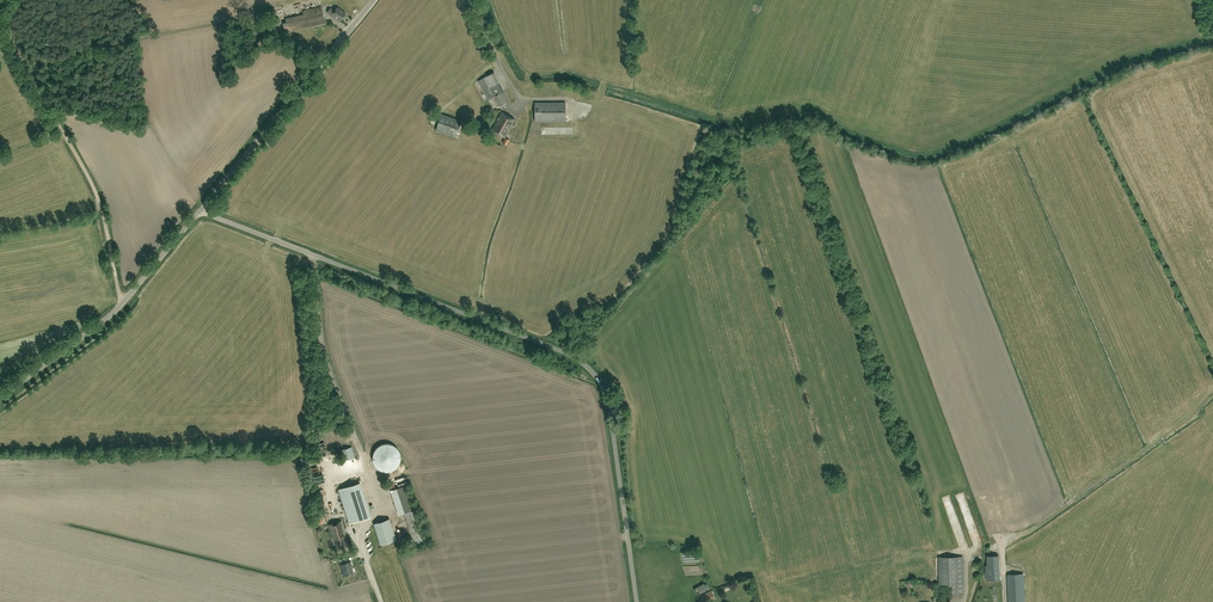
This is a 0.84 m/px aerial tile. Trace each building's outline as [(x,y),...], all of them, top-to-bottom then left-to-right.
[(322,10),(321,6),(302,10),(303,14),(286,18),(287,22),(283,23),(285,32),(325,23),(322,10)] [(346,13),(338,6),(334,11),(331,7),(327,12),(335,19),(336,18),(340,21),(346,13)] [(281,26),(279,17),(264,20),(265,27),(272,26),(272,27),(281,26)] [(506,103),(500,93),(504,91),(494,72),(478,80),(488,99),(492,97),(497,107),(506,103)] [(535,121),(565,121),(565,102),(535,102),(535,121)] [(505,121),(512,125),(515,120),(502,112),(496,122),(502,126),(505,121)] [(455,137),(461,121),(442,114),(436,130),(455,137)] [(505,137),(512,125),(505,121),(502,126),(496,122),(492,130),(505,137)] [(348,444),(340,448),(344,457),(350,454),(348,450),(350,449),(348,444)] [(314,455),(308,458),(311,465),(317,462),(314,455)] [(349,523),(371,516),(360,483),(339,490),(349,523)] [(415,546),(422,544),(427,543),(408,484),(398,488),(406,512),(404,513),(415,546)] [(404,511),(397,486),(391,488),(398,513),(404,511)] [(381,544),(396,539),(390,519),(374,524),(381,544)] [(348,545),(345,535),(346,535),(342,521),(329,525),(333,539),(334,538),(338,548),(348,545)] [(986,580),(1001,580),(999,555),(987,556),(987,565),(985,565),(986,580)] [(947,593),(964,593),(963,556),(938,557),(939,594),(939,593),(940,601),(947,601),(947,593)] [(346,562),(344,558),(340,560),(341,564),(345,575),(353,572),(351,565),(352,565),(350,561),(346,562)] [(1024,573),(1007,574),(1008,601),(1025,601),(1024,573)] [(700,594),(711,588),(708,583),(697,589),(700,594)] [(714,598),(711,591),(698,598),(700,601),(707,601),(714,598)]
